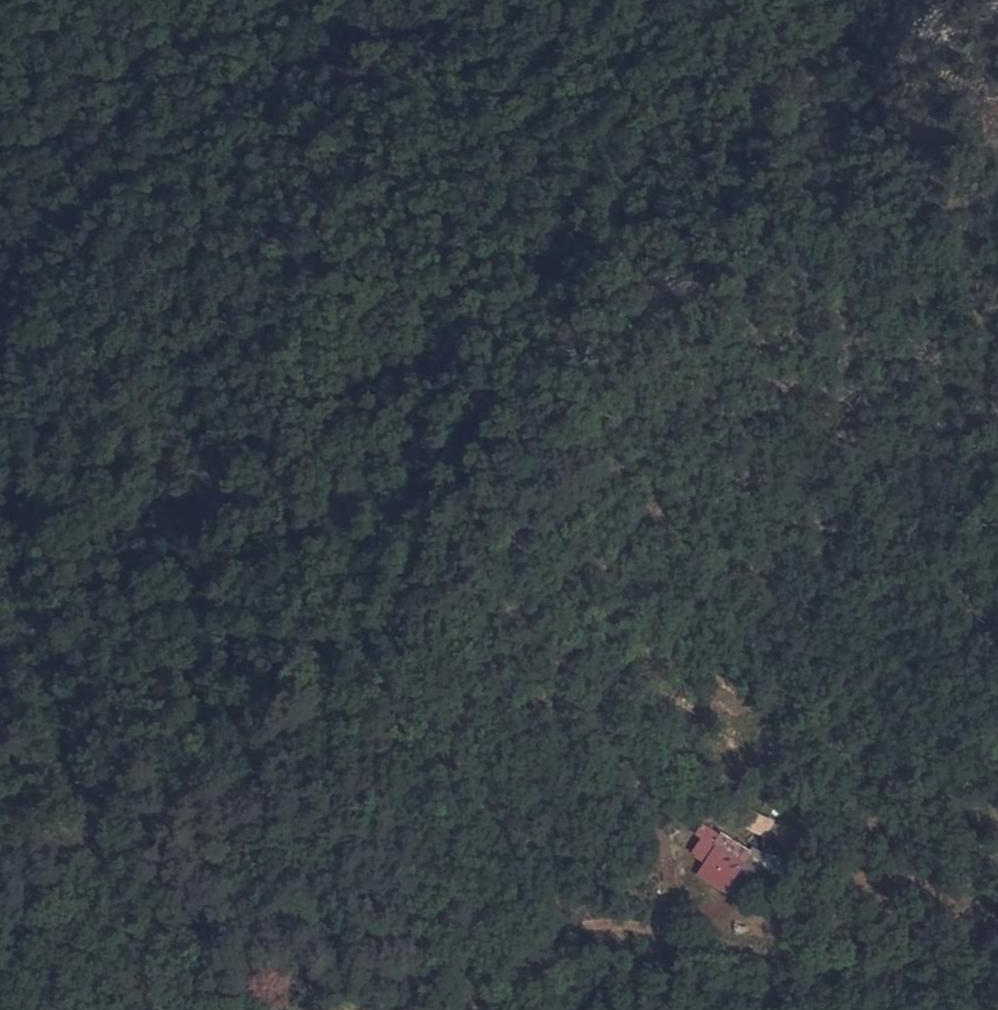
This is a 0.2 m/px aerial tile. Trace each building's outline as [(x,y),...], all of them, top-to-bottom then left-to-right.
[(748,826),(719,805),(724,796),(710,786),(690,810),(710,826),(701,838),(724,857),(735,843),(748,826)] [(758,814),(748,826),(735,843),(749,853),(771,823),(758,814)]
